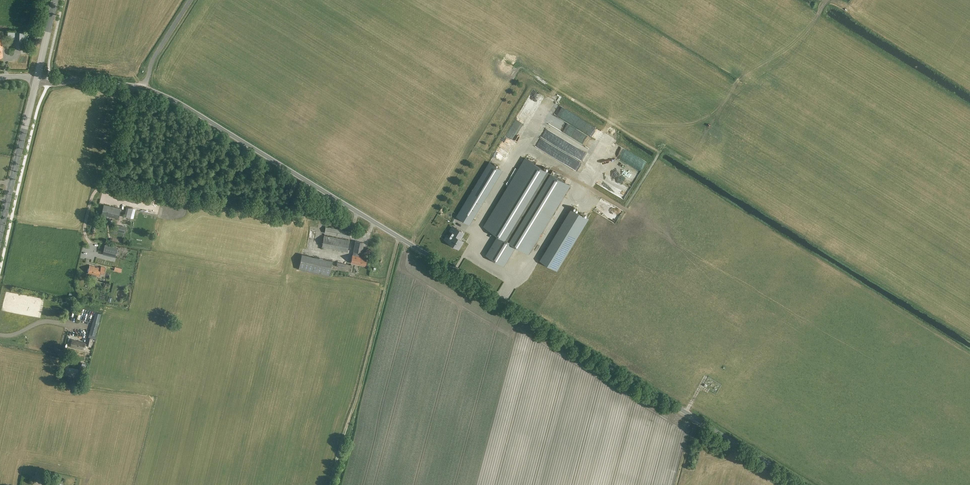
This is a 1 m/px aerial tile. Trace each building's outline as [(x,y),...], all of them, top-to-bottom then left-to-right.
[(14,48),(23,49),(24,32),(15,32),(14,48)] [(516,125),(517,131),(523,130),(521,120),(515,121),(515,123),(511,124),(511,125),(516,125)] [(499,234),(486,254),(503,265),(516,245),(528,252),(570,185),(526,158),(485,226),(499,234)] [(472,191),(485,199),(503,170),(490,162),(472,191)] [(472,191),(463,205),(476,213),(485,199),(472,191)] [(128,194),(127,201),(137,203),(139,196),(128,194)] [(118,219),(121,209),(104,205),(101,215),(118,219)] [(476,213),(463,205),(457,215),(470,224),(476,213)] [(133,208),(126,207),(124,216),(131,217),(133,208)] [(588,219),(571,209),(540,260),(557,271),(588,219)] [(139,227),(144,232),(148,228),(144,223),(139,227)] [(126,226),(116,224),(114,231),(124,233),(126,226)] [(326,227),(324,233),(350,238),(351,232),(326,227)] [(455,227),(447,240),(458,247),(462,240),(460,238),(463,232),(455,227)] [(324,236),(322,248),(347,252),(349,240),(324,236)] [(352,255),(350,263),(365,266),(367,258),(362,257),(358,256),(359,253),(361,253),(363,243),(355,241),(353,252),(354,252),(353,255),(352,255)] [(117,248),(105,245),(103,253),(115,256),(117,248)] [(302,254),(299,269),(329,276),(333,261),(302,254)] [(90,265),(88,274),(92,275),(92,276),(96,277),(96,276),(99,276),(100,272),(101,273),(101,274),(104,274),(105,268),(101,267),(101,268),(90,265)] [(93,321),(90,334),(95,336),(99,322),(93,321)] [(91,346),(92,338),(88,337),(86,343),(72,340),(70,347),(84,350),(85,345),(91,346)]
